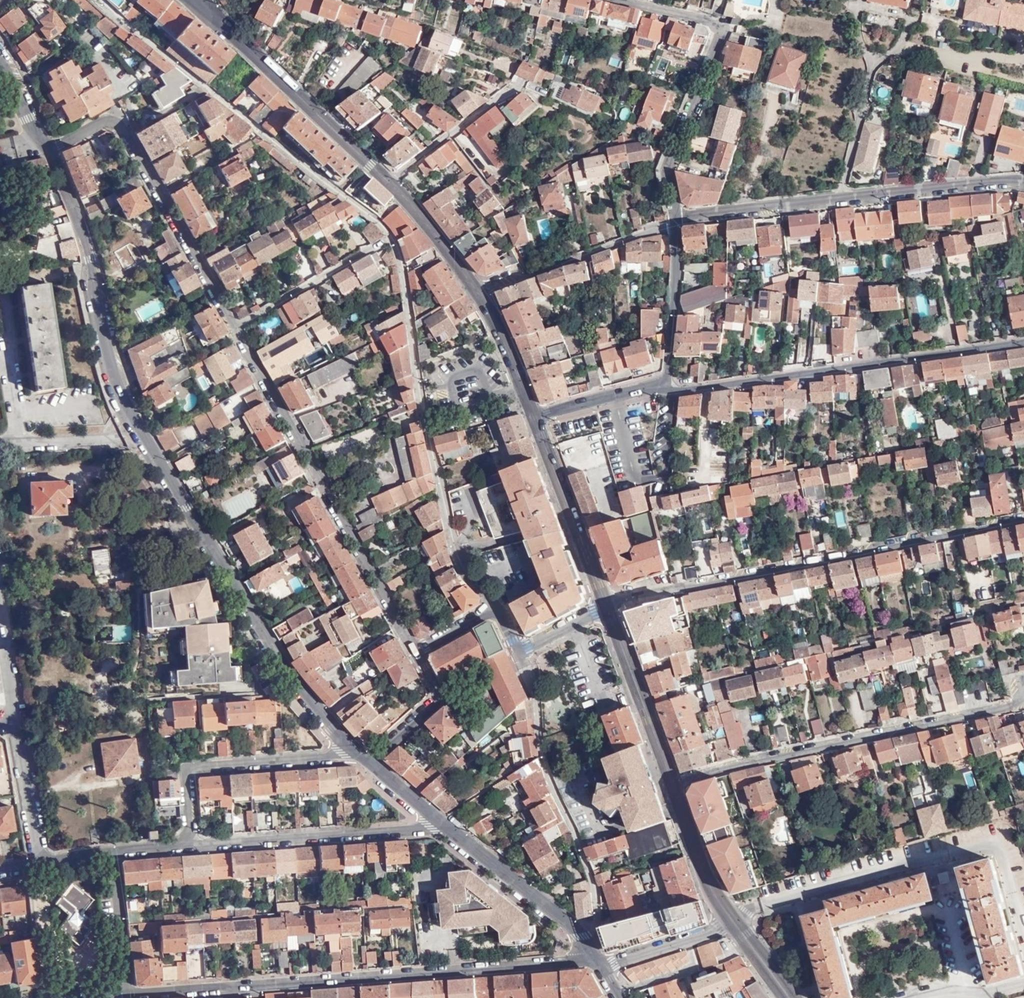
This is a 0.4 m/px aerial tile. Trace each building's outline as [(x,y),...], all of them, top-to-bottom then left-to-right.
[(82,8),(83,8),(89,15),(90,15),(92,17),(93,18),(96,22),(105,15),(88,0),(74,0),(82,8)] [(170,0),(137,0),(136,1),(156,18),(171,1),(170,0)] [(257,18),(274,27),(285,8),(270,0),(267,0),(257,18)] [(287,8),(293,10),(292,12),(300,16),(299,18),(316,24),(319,15),(324,0),(296,0),(294,4),(289,3),(287,8)] [(350,0),(324,0),(319,15),(354,28),(360,11),(363,4),(350,0)] [(492,0),(484,0),(482,7),(490,9),(492,0)] [(543,6),(543,8),(550,10),(548,16),(564,20),(570,0),(545,0),(543,6)] [(564,20),(580,24),(582,17),(587,19),(593,0),(570,0),(564,20)] [(643,11),(596,0),(593,13),(639,24),(643,11)] [(965,17),(1001,23),(1005,0),(968,0),(965,17)] [(1022,27),(1023,18),(1023,4),(1005,0),(1001,23),(1022,27)] [(185,13),(171,1),(156,18),(153,23),(173,41),(192,19),(185,13)] [(403,10),(409,11),(408,16),(411,16),(414,4),(409,2),(406,1),(403,10)] [(37,25),(33,28),(36,32),(45,42),(63,29),(47,6),(36,2),(26,9),(37,25)] [(0,18),(0,30),(1,32),(4,29),(8,35),(28,22),(16,7),(0,18)] [(137,12),(131,7),(124,17),(129,21),(137,12)] [(360,11),(354,28),(383,38),(384,37),(414,47),(416,43),(419,44),(424,29),(393,18),(394,14),(387,12),(385,19),(360,11)] [(546,15),(541,14),(536,30),(541,31),(546,15)] [(130,36),(119,27),(105,16),(98,21),(103,26),(100,29),(110,39),(114,33),(144,56),(151,48),(141,41),(131,34),(130,36)] [(659,43),(666,27),(666,24),(645,17),(640,32),(636,31),(633,43),(655,51),(658,42),(659,43)] [(679,19),(669,17),(666,24),(666,27),(674,31),(669,43),(671,43),(669,50),(687,56),(689,50),(702,55),(711,34),(707,26),(700,24),(698,30),(677,25),(679,19)] [(207,83),(233,56),(192,19),(173,41),(165,50),(207,83)] [(103,26),(98,21),(94,24),(100,29),(103,26)] [(561,33),(563,24),(554,22),(552,30),(561,33)] [(577,34),(578,35),(586,37),(588,28),(579,26),(577,34)] [(131,34),(119,27),(130,36),(131,34)] [(70,41),(74,38),(69,31),(64,34),(70,41)] [(449,49),(454,38),(435,31),(429,47),(447,54),(449,49)] [(20,50),(17,53),(24,62),(41,50),(44,54),(51,50),(50,49),(45,42),(36,32),(17,46),(20,50)] [(275,50),(282,38),(275,34),(268,46),(275,50)] [(763,52),(767,52),(770,41),(754,37),(751,47),(748,47),(729,42),(724,54),(728,54),(724,66),(734,69),(733,72),(742,75),(741,79),(755,83),(763,52)] [(461,41),(454,38),(449,49),(457,52),(461,41)] [(53,53),(62,47),(59,43),(50,49),(51,50),(53,53)] [(796,89),(809,53),(782,44),(770,80),(796,89)] [(432,77),(442,55),(424,48),(419,46),(399,63),(415,70),(425,74),(432,77)] [(151,48),(144,56),(164,72),(174,67),(151,48)] [(62,128),(70,123),(61,107),(66,104),(63,99),(55,103),(49,93),(52,91),(48,83),(52,81),(48,73),(70,61),(74,68),(77,66),(70,54),(35,80),(62,128)] [(343,104),(377,65),(368,57),(334,95),(343,104)] [(75,121),(86,114),(110,102),(107,95),(112,92),(108,86),(110,84),(99,65),(84,72),(81,74),(81,73),(78,74),(74,68),(70,61),(48,73),(52,81),(56,89),(52,91),(49,93),(55,103),(63,99),(66,104),(75,121)] [(551,73),(526,63),(521,61),(515,75),(535,83),(536,81),(542,84),(545,78),(548,79),(551,73)] [(174,67),(164,72),(160,75),(166,86),(160,89),(154,93),(162,107),(183,95),(178,88),(191,80),(174,67)] [(474,68),(471,76),(486,81),(489,73),(474,68)] [(439,80),(451,85),(454,75),(443,71),(439,80)] [(381,93),(395,79),(384,72),(370,83),(381,93)] [(909,72),(903,96),(913,98),(922,101),(932,103),(938,80),(909,72)] [(266,103),(267,102),(278,92),(271,85),(259,73),(248,85),(266,103)] [(495,85),(498,77),(490,74),(487,82),(495,85)] [(160,75),(153,79),(160,89),(166,86),(160,75)] [(48,83),(52,91),(56,89),(52,81),(48,83)] [(958,86),(943,82),(940,92),(947,94),(940,119),(964,125),(971,98),(970,98),(971,93),(957,89),(958,86)] [(393,106),(381,93),(370,83),(365,87),(388,110),(393,106)] [(187,93),(192,101),(207,93),(198,86),(187,93)] [(569,92),(565,102),(593,114),(594,112),(599,114),(604,103),(599,99),(598,99),(583,92),(584,89),(580,87),(579,90),(572,87),(569,92)] [(668,110),(673,97),(652,88),(639,125),(651,130),(655,120),(660,122),(664,109),(668,110)] [(560,100),(565,102),(569,92),(565,90),(560,100)] [(465,118),(488,100),(467,91),(453,102),(465,118)] [(261,126),(273,136),(281,128),(295,111),(297,110),(278,92),(267,102),(275,111),(261,126)] [(337,109),(359,131),(382,114),(359,92),(337,109)] [(501,109),(513,124),(520,119),(522,121),(540,107),(535,101),(532,103),(523,92),(501,109)] [(207,93),(192,101),(193,102),(190,104),(194,112),(198,109),(206,124),(205,124),(206,126),(207,126),(208,127),(232,114),(207,93)] [(995,133),(1004,98),(985,93),(975,129),(975,132),(978,134),(981,134),(984,130),(995,133)] [(448,131),(459,122),(420,96),(416,101),(432,111),(429,114),(439,121),(437,124),(448,131)] [(127,107),(122,98),(117,101),(122,110),(127,107)] [(86,114),(89,117),(111,104),(110,102),(86,114)] [(70,123),(75,121),(66,104),(61,107),(70,123)] [(111,104),(89,117),(89,118),(112,105),(111,104)] [(422,119),(426,115),(417,104),(413,108),(422,119)] [(398,110),(417,129),(424,123),(415,113),(414,114),(407,108),(406,109),(402,105),(398,110)] [(513,132),(517,129),(513,124),(501,109),(498,105),(478,121),(488,134),(505,122),(513,132)] [(734,142),(742,110),(722,105),(714,137),(734,142)] [(247,115),(251,118),(258,111),(254,107),(247,115)] [(338,181),(353,166),(295,111),(281,128),(338,181)] [(176,112),(136,134),(151,161),(189,139),(176,112)] [(203,132),(212,146),(224,139),(224,138),(225,132),(237,142),(237,143),(240,140),(250,128),(233,114),(203,132)] [(410,132),(389,114),(375,129),(392,144),(401,135),(405,138),(410,132)] [(134,116),(128,120),(134,131),(141,127),(134,116)] [(478,121),(463,132),(467,137),(471,134),(498,169),(508,161),(493,141),(491,143),(485,136),(488,134),(478,121)] [(865,122),(853,170),(872,175),(885,127),(865,122)] [(635,126),(628,123),(625,133),(631,136),(635,126)] [(1003,125),(995,155),(1023,162),(1023,131),(1003,125)] [(254,131),(250,128),(240,140),(243,142),(254,131)] [(667,143),(670,135),(656,129),(652,137),(667,143)] [(427,147),(432,144),(418,130),(414,133),(427,147)] [(225,132),(224,138),(234,146),(237,142),(225,132)] [(703,155),(709,137),(693,133),(686,149),(703,155)] [(625,141),(624,134),(620,136),(622,147),(610,150),(613,165),(629,161),(625,141)] [(236,150),(237,153),(263,139),(259,135),(252,140),(241,146),(240,149),(236,150)] [(397,170),(421,152),(409,137),(384,157),(397,170)] [(929,138),(926,153),(937,155),(940,141),(929,138)] [(708,164),(728,171),(736,145),(716,139),(708,164)] [(297,167),(264,140),(257,143),(291,172),(297,167)] [(633,140),(625,141),(629,161),(629,163),(654,159),(652,146),(644,148),(643,143),(634,145),(633,140)] [(428,160),(436,171),(442,167),(444,170),(456,161),(460,166),(463,164),(471,174),(475,171),(451,141),(428,160)] [(81,155),(77,147),(61,153),(79,197),(103,186),(89,152),(81,155)] [(253,154),(250,148),(237,155),(240,161),(253,154)] [(175,152),(153,165),(158,173),(163,182),(184,169),(175,152)] [(611,174),(608,157),(607,154),(585,159),(574,166),(577,181),(611,174)] [(240,161),(237,155),(217,165),(229,187),(249,176),(240,161)] [(3,167),(0,168),(0,181),(27,173),(28,176),(50,171),(44,158),(3,167)] [(428,160),(420,166),(429,177),(436,171),(428,160)] [(957,177),(969,176),(971,164),(961,161),(960,162),(957,177)] [(556,177),(574,166),(571,162),(553,174),(556,177)] [(945,178),(957,177),(960,162),(949,162),(945,178)] [(899,167),(886,165),(884,184),(897,182),(899,167)] [(549,174),(553,179),(556,177),(553,174),(547,166),(539,173),(543,178),(549,174)] [(561,184),(577,181),(574,166),(556,177),(553,179),(540,188),(545,213),(565,209),(561,184)] [(689,207),(717,204),(726,177),(716,174),(711,173),(710,179),(700,177),(702,171),(690,169),(689,174),(679,173),(680,180),(681,193),(683,203),(689,207)] [(471,174),(453,186),(457,191),(468,185),(468,186),(470,185),(478,195),(488,188),(475,171),(471,174)] [(385,191),(360,173),(354,180),(361,186),(363,184),(379,197),(385,191)] [(142,186),(136,175),(119,184),(121,188),(85,208),(92,224),(102,218),(103,213),(118,205),(126,219),(148,207),(137,188),(142,186)] [(316,183),(304,175),(300,179),(312,188),(316,183)] [(717,204),(719,203),(728,175),(726,175),(726,177),(717,204)] [(493,176),(487,181),(490,186),(497,181),(493,176)] [(190,184),(170,195),(194,238),(213,227),(213,226),(205,212),(190,184)] [(477,199),(474,202),(484,216),(500,204),(488,188),(478,195),(476,197),(477,199)] [(435,218),(455,242),(472,232),(451,204),(456,201),(448,189),(424,205),(435,218)] [(591,203),(600,201),(598,192),(589,194),(591,203)] [(334,201),(338,198),(330,193),(327,195),(334,201)] [(362,193),(355,199),(383,220),(391,213),(385,206),(381,210),(362,193)] [(1003,194),(991,195),(991,214),(991,218),(1000,216),(999,212),(1003,211),(1003,208),(1009,208),(1009,198),(1003,198),(1003,194)] [(991,195),(972,197),(971,214),(971,215),(991,214),(991,195)] [(400,207),(391,197),(386,203),(394,211),(400,207)] [(972,197),(949,199),(949,202),(950,215),(971,214),(972,197)] [(320,209),(316,199),(307,204),(321,230),(336,221),(355,211),(338,198),(334,201),(320,209)] [(920,201),(898,203),(900,222),(922,221),(920,201)] [(950,215),(949,202),(928,203),(930,225),(951,223),(950,215)] [(56,216),(67,213),(64,206),(64,204),(54,207),(56,216)] [(300,236),(302,240),(321,230),(307,204),(295,210),(299,217),(291,220),(293,222),(300,236)] [(400,207),(394,211),(391,213),(383,220),(393,230),(399,240),(403,251),(406,262),(421,255),(422,257),(417,260),(419,267),(430,263),(441,257),(432,245),(400,207)] [(630,209),(634,229),(637,228),(642,226),(640,219),(638,208),(630,209)] [(854,208),(836,210),(840,242),(858,240),(855,215),(854,208)] [(580,228),(586,227),(583,209),(576,210),(578,222),(580,228)] [(209,210),(205,212),(213,226),(217,224),(209,210)] [(578,222),(576,210),(570,211),(572,223),(578,222)] [(353,218),(359,214),(355,211),(336,221),(337,223),(352,215),(353,218)] [(514,246),(530,242),(524,216),(507,219),(503,212),(498,215),(494,217),(504,235),(508,234),(514,246)] [(891,212),(873,214),(876,239),(894,237),(891,212)] [(1011,212),(1005,214),(1010,241),(1017,239),(1011,212)] [(855,215),(858,240),(876,239),(873,214),(855,215)] [(480,227),(485,223),(480,215),(474,219),(480,227)] [(821,227),(819,216),(790,219),(792,238),(822,235),(821,227)] [(1000,216),(991,218),(978,222),(981,235),(972,237),(974,247),(1004,241),(1000,216)] [(292,240),(300,236),(293,222),(285,227),(280,218),(265,226),(268,232),(266,233),(278,254),(294,244),(292,240)] [(728,223),(728,240),(728,241),(746,240),(746,245),(757,244),(754,220),(728,223)] [(70,221),(56,225),(59,235),(73,231),(70,221)] [(336,221),(321,230),(325,237),(329,235),(340,229),(337,223),(336,221)] [(376,227),(371,222),(360,230),(371,244),(384,236),(376,227)] [(708,242),(713,241),(728,240),(728,223),(706,225),(708,242)] [(975,223),(971,225),(965,226),(966,231),(967,235),(977,233),(975,223)] [(685,252),(708,250),(708,242),(706,225),(683,228),(685,252)] [(821,227),(822,235),(822,244),(822,255),(829,255),(829,258),(837,257),(834,226),(821,227)] [(965,226),(937,235),(940,249),(941,249),(942,254),(945,254),(941,238),(943,238),(947,257),(966,253),(966,249),(964,240),(962,232),(966,231),(965,226)] [(779,227),(760,229),(762,247),(760,247),(761,256),(766,256),(766,247),(781,245),(779,227)] [(180,253),(167,230),(160,234),(165,243),(153,250),(161,264),(165,262),(180,253)] [(251,241),(246,244),(257,265),(269,258),(278,254),(266,233),(260,236),(257,231),(248,236),(251,241)] [(455,242),(468,259),(490,244),(500,238),(497,233),(488,239),(486,237),(479,242),(472,232),(455,242)] [(591,244),(601,243),(600,233),(590,234),(591,244)] [(662,263),(662,237),(643,240),(643,263),(662,263)] [(76,239),(59,241),(61,260),(78,258),(76,239)] [(643,263),(643,240),(622,247),(622,262),(643,263)] [(902,240),(894,240),(895,248),(903,246),(902,240)] [(928,246),(927,240),(907,246),(910,259),(905,260),(908,272),(933,267),(930,255),(928,246)] [(230,254),(238,268),(244,279),(251,276),(248,270),(257,265),(246,244),(230,254)] [(488,274),(519,263),(512,250),(498,256),(490,244),(468,259),(479,272),(488,274)] [(904,252),(903,246),(895,248),(896,254),(904,252)] [(206,259),(210,266),(211,265),(223,284),(233,278),(237,285),(244,281),(238,268),(230,254),(227,248),(206,259)] [(203,254),(205,258),(213,253),(211,249),(203,254)] [(398,265),(392,249),(387,251),(385,258),(392,266),(393,274),(391,275),(394,294),(402,293),(398,265)] [(324,255),(331,267),(339,262),(332,250),(324,255)] [(597,275),(616,267),(615,263),(612,251),(593,258),(597,275)] [(380,260),(376,252),(353,266),(362,282),(381,271),(376,262),(380,260)] [(199,286),(180,253),(165,262),(170,273),(170,274),(181,295),(199,286)] [(882,268),(891,268),(891,254),(882,254),(882,268)] [(466,296),(441,257),(430,263),(433,269),(423,274),(442,305),(444,309),(453,304),(466,296)] [(269,258),(257,265),(261,271),(272,265),(269,258)] [(663,273),(671,273),(671,262),(663,262),(663,273)] [(587,263),(565,268),(568,286),(588,281),(587,263)] [(711,285),(681,296),(679,315),(702,308),(723,300),(726,299),(727,292),(727,274),(728,263),(719,263),(716,263),(714,285),(711,285)] [(248,270),(251,276),(261,271),(257,265),(248,270)] [(362,282),(353,266),(343,272),(352,289),(362,283),(362,282)] [(1023,285),(1023,273),(1023,266),(1008,269),(1010,277),(1016,276),(1018,286),(1023,285)] [(423,299),(419,268),(408,273),(412,300),(423,299)] [(539,277),(546,295),(547,298),(554,296),(553,289),(568,286),(565,268),(539,277)] [(381,271),(362,282),(362,283),(364,287),(383,276),(381,271)] [(352,289),(343,272),(334,277),(342,294),(352,289)] [(799,290),(789,290),(788,294),(786,321),(799,322),(801,299),(818,301),(819,283),(820,273),(807,272),(806,281),(799,281),(799,290)] [(777,278),(778,283),(790,278),(789,273),(789,274),(777,278)] [(505,312),(546,295),(539,277),(497,293),(505,312)] [(233,278),(223,284),(226,290),(237,285),(233,278)] [(287,281),(292,289),(296,287),(291,278),(287,281)] [(762,288),(753,291),(753,308),(752,322),(768,323),(768,320),(779,320),(781,294),(788,294),(789,290),(790,278),(778,283),(762,288)] [(864,287),(862,278),(839,278),(840,286),(845,286),(860,288),(864,287)] [(749,281),(737,281),(737,289),(750,289),(749,281)] [(819,283),(818,301),(843,302),(844,295),(845,286),(840,286),(819,283)] [(49,284),(22,288),(24,305),(30,340),(35,375),(37,392),(65,388),(49,284)] [(553,289),(554,296),(562,294),(563,297),(568,296),(568,298),(571,297),(568,286),(553,289)] [(858,312),(860,298),(860,294),(860,288),(845,286),(844,295),(853,296),(853,297),(856,297),(856,301),(853,301),(851,315),(858,315),(858,312)] [(897,286),(881,286),(864,287),(860,288),(860,294),(871,294),(872,297),(873,311),(904,308),(902,293),(899,293),(897,286)] [(326,309),(316,288),(285,306),(294,322),(318,309),(321,313),(326,309)] [(1023,326),(1023,296),(1017,297),(1015,289),(1005,291),(1014,328),(1023,326)] [(753,291),(726,299),(723,300),(723,305),(727,304),(726,321),(728,322),(743,323),(744,323),(746,308),(753,308),(753,291)] [(547,298),(546,295),(505,312),(516,337),(544,328),(539,314),(552,309),(547,298)] [(481,319),(466,296),(453,304),(463,320),(467,317),(472,324),(481,319)] [(572,302),(552,309),(553,313),(558,311),(562,321),(557,323),(558,326),(576,320),(572,302)] [(250,308),(252,312),(260,308),(258,303),(250,308)] [(463,320),(453,304),(444,309),(454,325),(457,324),(463,320)] [(244,305),(235,311),(240,319),(249,314),(244,305)] [(444,309),(442,305),(415,321),(416,328),(426,322),(435,336),(444,330),(449,338),(458,332),(454,325),(444,309)] [(294,322),(285,306),(278,310),(291,332),(294,322)] [(226,334),(211,307),(192,316),(207,344),(226,334)] [(702,308),(679,315),(677,334),(700,334),(702,308)] [(325,337),(337,331),(326,309),(321,313),(291,332),(272,345),(258,353),(267,369),(277,386),(301,373),(302,375),(335,357),(331,349),(325,337)] [(649,337),(655,335),(656,311),(647,310),(642,310),(642,333),(642,339),(649,337)] [(337,331),(350,325),(347,318),(342,320),(338,311),(332,315),(336,324),(334,325),(337,331)] [(406,325),(404,311),(380,323),(377,317),(364,324),(373,342),(382,337),(406,325)] [(553,313),(557,323),(562,321),(558,311),(553,313)] [(836,355),(855,353),(855,348),(857,332),(857,329),(858,315),(851,315),(843,315),(842,328),(839,328),(836,355)] [(912,335),(909,319),(902,320),(907,340),(913,338),(912,335)] [(743,323),(728,322),(727,330),(742,331),(743,323)] [(177,324),(136,345),(128,349),(141,393),(190,365),(186,353),(153,370),(148,356),(181,338),(177,324)] [(339,334),(352,327),(350,325),(337,331),(339,334)] [(406,325),(382,337),(389,352),(390,355),(399,381),(412,376),(406,325)] [(956,326),(959,341),(967,340),(964,325),(956,326)] [(544,328),(516,337),(522,353),(539,348),(543,347),(543,345),(563,339),(558,326),(544,328)] [(596,327),(598,341),(607,341),(605,326),(596,327)] [(857,332),(855,348),(880,344),(877,329),(857,332)] [(912,335),(913,338),(914,343),(932,340),(930,331),(926,332),(925,329),(919,330),(920,333),(912,335)] [(439,344),(449,338),(444,330),(435,336),(439,344)] [(339,335),(337,331),(325,337),(331,349),(346,341),(342,334),(339,335)] [(721,341),(722,333),(703,334),(702,350),(708,350),(721,350),(721,341)] [(700,334),(677,334),(676,353),(685,353),(695,353),(701,353),(702,350),(703,334),(700,334)] [(132,337),(121,342),(122,352),(128,349),(136,345),(132,337)] [(382,349),(386,357),(390,355),(389,352),(382,337),(373,342),(370,343),(375,353),(382,349)] [(269,340),(256,349),(258,353),(272,345),(269,340)] [(598,344),(599,351),(616,346),(616,340),(598,344)] [(632,347),(624,349),(630,369),(652,363),(646,340),(632,344),(632,347)] [(420,362),(433,358),(427,342),(418,345),(420,362)] [(593,347),(584,350),(585,354),(593,353),(599,351),(598,344),(598,342),(593,343),(593,347)] [(240,359),(231,344),(187,370),(189,374),(205,365),(216,386),(233,375),(229,367),(240,359)] [(568,357),(564,344),(548,349),(552,362),(568,357)] [(656,359),(664,359),(665,346),(657,345),(656,359)] [(539,348),(522,353),(528,369),(546,365),(539,348)] [(630,369),(624,349),(616,351),(615,349),(601,352),(607,375),(630,369)] [(1007,352),(1010,368),(1020,366),(1023,366),(1023,350),(1007,352)] [(348,355),(354,370),(360,367),(354,351),(348,355)] [(1007,352),(987,355),(990,371),(1004,369),(1006,381),(1012,380),(1010,368),(1007,352)] [(593,353),(585,354),(589,370),(597,367),(593,353)] [(348,355),(307,376),(314,391),(354,370),(348,355)] [(987,355),(961,359),(964,375),(966,385),(967,387),(978,385),(978,381),(984,379),(983,371),(990,371),(987,355)] [(546,365),(528,369),(534,384),(564,376),(562,371),(573,368),(571,359),(571,358),(546,365)] [(961,359),(942,361),(945,378),(956,376),(964,375),(961,359)] [(942,361),(916,365),(919,381),(945,378),(942,361)] [(693,364),(691,377),(699,376),(699,374),(700,364),(694,364),(693,364)] [(916,365),(891,368),(895,389),(912,386),(913,395),(921,393),(919,381),(916,365)] [(229,383),(236,394),(254,384),(244,367),(239,369),(240,372),(239,373),(241,377),(229,383)] [(609,381),(631,374),(630,369),(607,375),(609,381)] [(889,369),(862,372),(865,389),(870,389),(881,387),(891,386),(889,369)] [(189,374),(187,370),(146,394),(145,393),(140,396),(142,400),(145,399),(151,409),(172,398),(166,387),(189,374)] [(719,380),(720,372),(710,373),(711,381),(719,380)] [(378,380),(381,387),(391,384),(399,381),(396,373),(378,380)] [(854,375),(831,376),(832,393),(855,392),(854,384),(854,375)] [(964,375),(956,376),(958,386),(966,385),(964,375)] [(412,376),(399,381),(391,384),(399,406),(397,410),(388,413),(390,419),(393,418),(408,412),(417,409),(414,397),(412,376)] [(564,376),(534,384),(543,404),(588,392),(586,385),(567,390),(564,376)] [(831,376),(823,378),(823,382),(809,383),(810,402),(833,400),(832,393),(831,376)] [(300,380),(282,389),(295,414),(314,406),(300,380)] [(786,383),(786,387),(786,407),(806,407),(806,390),(795,390),(795,382),(786,383)] [(752,394),(752,407),(764,407),(768,407),(774,407),(778,407),(778,428),(785,428),(786,407),(786,387),(767,387),(766,386),(752,388),(752,394)] [(734,390),(713,393),(712,403),(711,403),(710,419),(733,420),(733,410),(734,394),(734,390)] [(892,390),(882,392),(883,399),(880,399),(886,434),(899,432),(892,390)] [(244,398),(251,411),(264,404),(258,391),(244,398)] [(734,394),(733,410),(752,410),(752,407),(752,394),(734,394)] [(680,398),(680,400),(679,417),(691,418),(700,418),(702,395),(680,398)] [(659,399),(659,401),(657,416),(679,417),(680,400),(659,399)] [(1012,423),(1020,421),(1017,403),(1008,405),(1012,423)] [(208,409),(192,419),(203,438),(223,427),(229,423),(219,404),(208,409)] [(251,411),(245,415),(256,435),(276,424),(264,404),(251,411)] [(982,428),(1000,424),(999,417),(997,408),(991,409),(993,420),(984,422),(984,423),(981,424),(982,428)] [(418,414),(417,409),(408,412),(410,417),(418,414)] [(317,412),(300,418),(314,443),(330,436),(317,412)] [(521,415),(488,424),(497,448),(500,447),(508,444),(530,436),(521,415)] [(554,423),(561,445),(588,436),(581,415),(554,423)] [(954,428),(952,416),(935,419),(938,440),(956,436),(954,428)] [(393,418),(390,419),(383,421),(385,426),(394,422),(393,418)] [(171,431),(178,427),(173,419),(153,431),(157,439),(171,431)] [(1020,422),(1012,424),(1015,445),(1016,448),(1023,446),(1023,422),(1020,422)] [(276,424),(256,435),(266,453),(286,442),(276,424)] [(1015,445),(1012,424),(1001,427),(981,431),(983,440),(985,451),(1015,445)] [(431,465),(421,425),(413,427),(414,434),(397,438),(407,483),(373,499),(377,507),(359,517),(364,524),(366,529),(383,519),(393,514),(391,510),(404,504),(405,507),(420,499),(436,490),(431,465)] [(959,428),(954,428),(956,436),(968,434),(975,432),(974,425),(966,426),(966,428),(960,429),(959,428)] [(742,440),(752,441),(752,426),(742,427),(742,440)] [(477,439),(473,428),(463,430),(468,442),(477,439)] [(468,442),(463,430),(434,438),(439,454),(468,444),(468,442)] [(171,431),(157,439),(164,451),(178,443),(171,431)] [(981,431),(975,432),(968,434),(969,442),(983,440),(981,431)] [(538,457),(530,436),(508,444),(516,466),(535,458),(538,457)] [(468,444),(473,456),(482,453),(477,439),(468,442),(468,444)] [(913,442),(914,449),(926,446),(925,440),(913,442)] [(246,441),(235,446),(238,451),(248,445),(247,444),(246,441)] [(583,471),(608,463),(609,463),(607,455),(603,441),(561,454),(570,475),(583,471)] [(508,444),(500,447),(508,469),(516,466),(508,444)] [(266,471),(277,490),(285,486),(305,475),(288,446),(263,460),(251,466),(257,476),(266,471)] [(914,449),(859,460),(860,468),(897,461),(899,471),(926,466),(931,495),(936,494),(927,446),(926,446),(914,449)] [(1022,485),(1017,453),(1012,454),(1013,461),(1011,462),(1015,486),(1022,485)] [(197,467),(191,455),(178,463),(184,474),(197,467)] [(516,466),(508,469),(504,470),(508,480),(505,481),(476,492),(495,538),(523,531),(527,540),(528,539),(561,530),(559,526),(557,526),(553,515),(555,514),(551,502),(549,504),(542,486),(545,485),(540,471),(537,471),(535,466),(538,465),(535,458),(516,466)] [(785,458),(785,462),(785,472),(799,470),(799,464),(791,465),(791,458),(785,458)] [(763,470),(764,477),(776,474),(785,472),(785,462),(778,462),(778,467),(763,470)] [(961,482),(957,462),(935,466),(939,486),(961,482)] [(832,486),(852,482),(849,463),(829,467),(832,486)] [(751,466),(751,479),(761,477),(761,464),(751,466)] [(820,469),(799,473),(802,487),(816,484),(816,488),(815,488),(818,500),(826,498),(823,484),(820,469)] [(570,475),(586,518),(599,513),(583,472),(583,471),(570,475)] [(799,473),(776,478),(779,492),(802,487),(799,473)] [(989,476),(996,513),(1009,511),(1002,474),(989,476)] [(752,484),(754,496),(768,493),(771,505),(781,503),(779,492),(776,478),(752,483),(752,484)] [(71,501),(70,481),(31,483),(32,513),(64,512),(64,502),(71,501)] [(314,491),(309,484),(301,488),(305,496),(314,491)] [(708,488),(710,500),(722,497),(721,493),(726,492),(724,484),(708,488)] [(754,496),(752,484),(731,487),(732,496),(727,497),(728,508),(756,503),(755,503),(754,496)] [(551,502),(545,485),(542,486),(549,504),(551,502)] [(621,492),(628,518),(650,512),(644,488),(642,488),(634,489),(621,492)] [(688,492),(681,494),(683,505),(710,500),(708,488),(701,490),(688,492)] [(671,495),(648,500),(652,513),(654,512),(684,506),(683,505),(681,494),(671,495)] [(974,517),(994,514),(991,496),(971,500),(974,517)] [(319,542),(337,533),(317,497),(299,507),(318,543),(319,542)] [(424,507),(420,499),(405,507),(410,515),(416,512),(425,529),(430,527),(434,534),(444,528),(438,499),(424,507)] [(836,527),(846,526),(845,511),(834,512),(836,527)] [(593,528),(604,525),(599,513),(586,518),(590,529),(593,528)] [(658,538),(652,513),(628,519),(637,547),(636,549),(634,548),(624,520),(604,525),(593,528),(614,579),(617,582),(623,584),(668,570),(660,541),(657,541),(656,539),(658,538)] [(361,532),(360,533),(365,542),(379,534),(377,529),(386,525),(383,519),(366,529),(361,532)] [(859,540),(871,537),(869,524),(857,526),(859,540)] [(274,555),(258,525),(235,538),(251,568),(274,555)] [(1006,552),(1008,559),(1023,556),(1022,551),(1019,527),(1003,530),(1006,552)] [(822,529),(826,553),(835,550),(831,528),(822,529)] [(584,592),(561,530),(528,539),(540,573),(544,585),(510,603),(529,635),(578,607),(578,603),(581,601),(582,598),(581,593),(584,592)] [(1003,530),(966,538),(968,550),(962,551),(964,562),(970,561),(970,559),(1006,552),(1003,530)] [(447,549),(444,531),(425,543),(432,557),(447,549)] [(336,572),(353,562),(337,533),(319,542),(336,572)] [(813,550),(810,533),(798,535),(802,552),(813,550)] [(711,567),(722,565),(719,544),(717,537),(712,538),(715,559),(710,560),(711,567)] [(423,545),(420,542),(411,547),(413,551),(423,545)] [(722,565),(724,574),(735,571),(730,542),(719,544),(722,565)] [(906,568),(916,566),(915,560),(923,558),(924,564),(946,560),(946,556),(944,542),(903,550),(906,568)] [(301,544),(287,552),(291,558),(297,554),(302,552),(305,550),(301,544)] [(97,576),(115,573),(111,548),(92,552),(97,576)] [(449,556),(447,549),(432,557),(427,560),(454,611),(445,617),(448,621),(480,603),(480,598),(464,581),(462,582),(457,574),(454,568),(449,556)] [(130,559),(145,558),(145,550),(129,551),(130,559)] [(791,560),(790,551),(782,552),(784,561),(791,560)] [(903,571),(899,551),(876,556),(880,576),(903,571)] [(314,584),(319,581),(302,552),(297,554),(302,562),(314,584)] [(297,554),(291,558),(285,561),(287,565),(294,562),(296,565),(302,562),(297,554)] [(946,560),(947,564),(948,569),(954,568),(952,555),(946,556),(946,560)] [(876,556),(857,560),(861,580),(880,576),(876,556)] [(393,558),(378,566),(383,573),(397,566),(393,558)] [(746,569),(759,566),(757,558),(745,561),(746,569)] [(853,561),(830,565),(834,581),(835,589),(837,595),(845,594),(844,588),(859,585),(853,561)] [(353,601),(371,591),(353,562),(336,572),(353,601)] [(278,565),(252,579),(258,591),(285,577),(278,565)] [(830,565),(806,570),(810,586),(834,581),(830,565)] [(694,567),(685,569),(686,579),(696,578),(694,567)] [(795,593),(796,599),(811,595),(810,586),(806,570),(791,574),(794,590),(795,593)] [(131,580),(148,579),(147,571),(125,573),(125,579),(117,580),(118,588),(131,586),(131,580)] [(880,576),(881,582),(904,578),(903,571),(880,576)] [(677,582),(686,580),(684,573),(676,575),(677,582)] [(791,574),(776,577),(781,596),(795,593),(794,590),(791,574)] [(405,584),(400,576),(388,583),(393,591),(405,584)] [(880,576),(861,580),(863,588),(882,584),(881,582),(880,576)] [(776,577),(757,581),(761,600),(781,596),(776,577)] [(166,625),(185,624),(186,639),(187,654),(187,655),(187,663),(188,668),(176,669),(177,684),(235,681),(234,665),(229,665),(228,658),(228,653),(228,652),(224,653),(224,644),(227,644),(227,643),(227,636),(226,628),(221,629),(221,621),(215,622),(214,614),(211,601),(206,580),(197,582),(196,580),(188,582),(168,587),(167,587),(168,589),(158,591),(158,589),(157,589),(143,592),(145,626),(166,625)] [(314,584),(330,613),(335,610),(319,581),(314,584)] [(744,603),(741,603),(743,615),(751,613),(750,609),(762,606),(761,600),(757,581),(740,584),(744,603)] [(734,585),(715,589),(718,603),(737,600),(734,585)] [(690,596),(685,597),(688,610),(718,603),(715,589),(690,594),(690,596)] [(361,616),(379,606),(371,591),(353,601),(361,616)] [(1013,594),(1014,603),(1020,602),(1023,601),(1023,592),(1013,594)] [(797,602),(796,599),(795,593),(781,596),(783,605),(797,602)] [(761,600),(762,606),(763,609),(783,606),(783,605),(781,596),(761,600)] [(214,614),(220,612),(217,599),(211,601),(214,614)] [(330,613),(321,617),(332,640),(334,643),(342,639),(344,642),(345,645),(360,637),(352,620),(361,616),(353,601),(344,605),(349,615),(340,620),(335,622),(330,613)] [(654,624),(658,637),(686,629),(683,617),(680,618),(674,601),(659,606),(663,621),(654,624)] [(991,634),(1009,629),(1023,625),(1023,623),(1021,609),(1020,605),(1010,608),(1011,612),(996,617),(997,625),(989,627),(991,634)] [(361,616),(364,621),(382,612),(379,606),(361,616)] [(310,609),(274,630),(280,639),(284,637),(294,632),(316,620),(310,609)] [(335,610),(330,613),(335,622),(340,620),(335,610)] [(870,620),(868,611),(860,613),(862,623),(870,620)] [(957,623),(967,621),(966,612),(956,615),(957,623)] [(947,625),(957,623),(956,615),(945,617),(947,625)] [(987,642),(993,641),(991,634),(989,627),(986,616),(980,618),(987,642)] [(421,637),(429,632),(421,618),(411,624),(418,636),(419,636),(421,637)] [(384,627),(389,624),(386,619),(381,622),(384,627)] [(967,621),(957,623),(938,628),(944,650),(956,647),(957,649),(980,645),(973,619),(967,621)] [(227,636),(231,636),(230,621),(221,621),(221,629),(226,628),(227,636)] [(429,660),(439,677),(487,651),(510,700),(503,705),(472,732),(477,743),(528,697),(504,651),(505,650),(493,624),(488,623),(476,629),(476,630),(431,654),(429,660)] [(1023,634),(1023,625),(1009,629),(1011,637),(1023,634)] [(658,637),(635,644),(639,655),(658,650),(661,659),(671,656),(679,679),(693,675),(691,666),(701,664),(699,659),(692,627),(686,629),(658,637)] [(925,631),(917,633),(917,637),(915,638),(919,656),(944,650),(938,628),(932,629),(934,634),(926,635),(925,631)] [(873,632),(874,637),(875,642),(890,639),(891,639),(890,629),(873,632)] [(294,632),(284,637),(297,660),(310,652),(304,641),(300,643),(294,632)] [(830,635),(821,638),(822,644),(824,654),(826,654),(829,653),(833,652),(834,652),(830,635)] [(891,639),(890,639),(895,662),(914,657),(910,640),(902,641),(901,636),(891,639)] [(874,637),(847,643),(849,649),(862,645),(871,643),(875,642),(874,637)] [(384,673),(389,669),(407,658),(397,638),(372,652),(384,673)] [(890,639),(875,642),(877,650),(871,652),(870,648),(872,647),(871,643),(862,645),(863,650),(864,653),(870,675),(897,669),(895,662),(890,639)] [(297,660),(294,662),(305,678),(331,707),(343,697),(358,688),(350,674),(343,681),(348,686),(338,693),(323,676),(322,677),(316,669),(317,668),(319,669),(323,667),(339,658),(341,657),(339,653),(335,646),(334,643),(332,640),(310,652),(297,660)] [(824,654),(822,644),(815,646),(817,655),(824,654)] [(862,645),(849,649),(834,652),(833,652),(834,658),(863,650),(862,645)] [(809,657),(817,655),(815,646),(807,647),(809,657)] [(809,657),(806,647),(793,650),(795,660),(809,657)] [(528,697),(505,650),(504,651),(528,697)] [(658,650),(639,655),(642,664),(653,661),(661,659),(658,650)] [(487,651),(439,677),(442,683),(483,661),(503,705),(510,700),(487,651)] [(795,662),(793,652),(773,657),(775,666),(785,664),(795,662)] [(833,652),(829,653),(835,676),(833,677),(837,693),(842,692),(840,683),(835,664),(834,658),(833,652)] [(835,664),(840,683),(871,676),(870,675),(864,653),(852,656),(853,659),(835,664)] [(809,658),(810,664),(812,664),(816,679),(831,676),(826,654),(824,654),(809,658)] [(773,657),(754,662),(754,664),(756,671),(775,666),(773,657)] [(907,673),(918,670),(914,657),(895,662),(897,669),(898,671),(906,669),(907,673)] [(339,658),(323,667),(327,672),(341,662),(339,658)] [(400,688),(418,677),(407,658),(389,669),(400,688)] [(733,669),(731,662),(726,663),(727,668),(709,672),(706,658),(699,659),(701,664),(705,682),(712,680),(734,676),(733,669)] [(785,664),(789,685),(810,680),(806,665),(810,664),(809,658),(795,662),(785,664)] [(947,713),(960,710),(959,704),(950,671),(946,658),(934,661),(947,713)] [(1003,677),(1010,675),(1006,660),(998,661),(1003,677)] [(251,667),(258,678),(266,673),(259,661),(251,667)] [(653,661),(642,664),(644,671),(656,668),(653,661)] [(741,667),(742,674),(750,672),(755,671),(756,671),(754,664),(741,667)] [(756,671),(755,671),(760,691),(789,685),(785,664),(775,666),(756,671)] [(921,669),(924,678),(932,676),(929,666),(921,669)] [(741,667),(733,669),(734,676),(742,674),(741,667)] [(681,687),(679,679),(674,680),(671,669),(646,676),(653,696),(665,692),(681,687)] [(950,671),(959,704),(964,703),(962,690),(958,691),(953,671),(950,671)] [(734,676),(712,680),(718,699),(722,715),(729,738),(734,758),(738,757),(736,748),(742,746),(731,710),(729,711),(724,700),(730,698),(731,700),(755,695),(750,672),(742,674),(734,676)] [(933,677),(924,680),(935,711),(944,708),(933,677)] [(372,680),(360,687),(364,693),(375,686),(372,680)] [(263,688),(267,694),(268,694),(279,694),(272,682),(263,688)] [(879,709),(879,707),(874,688),(861,692),(866,712),(879,709)] [(912,690),(903,691),(905,700),(909,715),(918,714),(912,690)] [(656,703),(668,700),(665,692),(653,696),(656,703)] [(280,712),(279,694),(268,694),(268,699),(254,700),(254,695),(251,696),(254,722),(254,724),(275,722),(274,712),(280,712)] [(656,703),(675,754),(705,745),(719,741),(729,738),(722,715),(718,699),(709,702),(711,711),(701,714),(695,697),(689,694),(668,700),(656,703)] [(254,722),(251,696),(247,696),(247,700),(227,702),(226,697),(222,697),(223,703),(225,724),(254,722)] [(363,696),(338,715),(351,730),(356,726),(362,732),(360,734),(368,744),(389,724),(381,715),(381,716),(363,696)] [(528,698),(528,697),(477,743),(475,745),(471,747),(472,748),(515,710),(518,707),(528,698)] [(202,729),(225,727),(225,724),(223,703),(217,703),(216,698),(205,699),(206,703),(200,704),(202,729)] [(531,698),(528,698),(518,707),(521,721),(514,723),(516,733),(523,732),(524,736),(513,738),(509,740),(507,743),(509,752),(511,752),(514,767),(521,765),(521,763),(527,761),(527,759),(538,756),(532,699),(531,698)] [(192,705),(192,700),(176,701),(177,707),(173,707),(175,727),(194,725),(193,720),(196,720),(195,705),(192,705)] [(458,713),(451,700),(426,723),(444,743),(463,728),(454,717),(458,713)] [(901,717),(909,715),(905,700),(897,702),(901,717)] [(159,735),(175,735),(175,727),(173,707),(173,701),(167,701),(167,707),(157,708),(159,735)] [(879,709),(882,720),(890,719),(887,705),(879,707),(879,709)] [(928,708),(927,705),(920,707),(923,717),(930,716),(928,708)] [(640,747),(644,745),(631,707),(620,711),(603,716),(617,754),(640,747)] [(1001,748),(1023,742),(1018,726),(1018,725),(1013,727),(1012,726),(1001,729),(998,716),(989,718),(993,732),(996,741),(998,749),(1001,748)] [(983,728),(986,735),(987,734),(993,732),(989,718),(976,721),(978,729),(983,728)] [(824,734),(821,719),(812,721),(815,735),(824,734)] [(800,733),(798,724),(791,726),(793,735),(800,733)] [(939,764),(973,754),(964,724),(952,726),(954,733),(931,739),(937,758),(939,764)] [(356,726),(351,730),(357,736),(360,734),(362,732),(356,726)] [(787,727),(778,729),(780,742),(790,741),(787,727)] [(277,752),(283,752),(281,728),(275,729),(277,752)] [(477,743),(472,732),(470,731),(468,733),(475,745),(477,743)] [(930,735),(929,731),(919,733),(926,758),(927,759),(927,760),(937,758),(931,739),(930,735)] [(806,732),(800,733),(801,738),(802,744),(809,742),(806,732)] [(990,742),(996,741),(993,732),(987,734),(990,742)] [(475,745),(468,733),(463,738),(471,747),(475,745)] [(927,759),(926,758),(919,733),(895,739),(902,762),(902,764),(927,759)] [(421,754),(422,755),(428,750),(414,734),(409,739),(421,754)] [(977,756),(998,749),(996,741),(990,742),(987,734),(986,735),(974,738),(972,738),(977,756)] [(107,774),(140,769),(136,738),(100,743),(102,756),(107,755),(108,760),(105,760),(107,774)] [(729,738),(719,741),(705,745),(675,754),(682,773),(734,758),(729,738)] [(902,762),(895,739),(876,743),(883,767),(902,762)] [(220,756),(228,755),(226,741),(219,741),(220,756)] [(46,742),(33,744),(34,754),(48,752),(46,742)] [(1023,749),(1023,747),(1023,742),(1001,748),(1003,755),(1023,749)] [(867,766),(874,764),(868,745),(860,746),(866,764),(867,766)] [(860,765),(866,764),(860,746),(855,747),(860,765)] [(416,760),(400,747),(385,760),(402,775),(414,762),(416,760)] [(667,822),(640,747),(601,759),(608,780),(607,784),(604,783),(603,787),(612,812),(615,814),(617,811),(620,814),(622,821),(630,818),(635,832),(665,822),(667,822)] [(860,765),(855,747),(833,752),(841,776),(862,769),(860,765)] [(457,761),(458,759),(451,751),(433,765),(442,774),(443,773),(447,770),(455,762),(457,761)] [(140,774),(140,769),(107,774),(105,760),(108,760),(107,755),(102,756),(105,778),(140,774)] [(442,774),(433,765),(422,755),(428,762),(440,776),(442,774)] [(815,756),(792,761),(794,770),(801,792),(825,785),(815,756)] [(540,765),(538,758),(494,786),(497,792),(520,779),(531,798),(525,802),(528,807),(531,806),(552,794),(545,778),(540,765)] [(937,758),(927,760),(929,767),(939,764),(937,758)] [(464,770),(457,761),(455,762),(462,771),(464,770)] [(422,792),(440,776),(428,762),(422,769),(414,762),(402,775),(422,792)] [(462,771),(455,762),(447,770),(453,778),(462,771)] [(493,768),(496,773),(504,768),(502,766),(501,763),(493,768)] [(504,768),(496,773),(499,778),(512,770),(507,763),(502,766),(504,768)] [(354,766),(336,768),(337,787),(356,786),(354,766)] [(743,771),(731,775),(735,790),(746,787),(753,809),(776,802),(764,767),(743,771)] [(178,779),(178,768),(164,769),(165,780),(178,779)] [(336,768),(315,769),(317,791),(337,789),(337,787),(336,768)] [(315,769),(295,771),(297,792),(297,798),(317,797),(317,794),(317,791),(315,769)] [(295,771),(273,772),(274,795),(275,800),(291,799),(291,796),(294,795),(294,792),(297,792),(295,771)] [(273,772),(248,774),(250,796),(274,795),(273,772)] [(443,773),(442,774),(440,776),(422,792),(446,812),(478,792),(474,787),(454,799),(445,791),(453,784),(443,773)] [(248,774),(229,775),(230,797),(250,796),(248,774)] [(230,797),(229,775),(198,777),(200,815),(213,814),(212,805),(226,804),(226,808),(231,808),(230,797)] [(717,867),(731,894),(767,886),(735,790),(731,775),(692,785),(686,794),(696,821),(701,834),(717,867)] [(908,783),(906,775),(900,776),(902,785),(908,783)] [(178,779),(165,780),(153,781),(154,799),(159,799),(160,807),(180,806),(178,779)] [(603,787),(604,783),(600,783),(596,803),(613,816),(615,814),(612,812),(603,787)] [(880,793),(877,784),(870,786),(873,796),(880,793)] [(337,792),(337,793),(338,804),(336,804),(337,826),(345,825),(343,792),(337,792)] [(566,821),(552,794),(531,806),(540,822),(538,823),(536,820),(530,823),(538,836),(543,833),(557,825),(566,821)] [(989,803),(992,816),(994,819),(1000,817),(994,800),(988,802),(989,803)] [(251,832),(253,832),(252,827),(251,810),(250,804),(244,804),(246,824),(248,824),(248,828),(251,828),(251,832)] [(466,804),(454,811),(459,819),(471,812),(466,804)] [(925,838),(949,831),(946,820),(942,807),(941,804),(917,811),(920,822),(920,824),(925,838)] [(8,831),(15,830),(11,805),(0,807),(0,833),(8,831)] [(1017,812),(1015,805),(1005,808),(1007,815),(1017,812)] [(491,815),(473,826),(480,837),(498,826),(491,815)] [(946,820),(949,831),(957,829),(953,816),(945,818),(946,820)] [(232,820),(233,833),(241,832),(240,819),(232,820)] [(681,843),(673,820),(667,822),(665,822),(673,846),(681,843)] [(571,831),(566,821),(557,825),(570,846),(575,843),(571,831)] [(673,846),(665,822),(635,832),(586,848),(590,858),(629,847),(632,859),(673,846)] [(902,827),(907,844),(925,838),(920,824),(920,822),(902,827)] [(473,826),(468,829),(479,837),(480,837),(473,826)] [(894,832),(899,846),(907,844),(902,827),(894,830),(894,832)] [(8,831),(0,833),(0,840),(9,838),(8,831)] [(538,836),(524,845),(540,872),(560,860),(543,833),(538,836)] [(407,859),(405,840),(383,842),(385,872),(395,871),(394,860),(407,859)] [(385,872),(383,842),(366,843),(367,861),(371,861),(372,872),(385,872)] [(500,849),(504,856),(517,848),(513,842),(500,849)] [(363,852),(363,844),(342,845),(344,865),(361,864),(360,852),(363,852)] [(344,865),(342,845),(320,847),(322,871),(344,869),(344,865)] [(322,871),(320,847),(295,849),(298,879),(322,878),(322,871)] [(298,879),(295,849),(273,851),(275,874),(276,881),(298,879)] [(275,874),(273,851),(252,852),(254,876),(275,874)] [(254,876),(252,852),(231,854),(233,877),(254,876)] [(231,854),(209,856),(210,876),(211,879),(213,878),(233,877),(231,854)] [(209,856),(182,858),(184,878),(210,876),(209,856)] [(701,901),(686,857),(652,868),(658,886),(668,882),(668,885),(655,891),(659,902),(649,906),(652,915),(701,901)] [(182,858),(159,860),(161,887),(165,887),(164,881),(179,880),(179,886),(184,886),(184,884),(184,878),(182,858)] [(159,860),(119,863),(123,884),(148,882),(150,891),(162,891),(161,887),(159,860)] [(992,860),(959,869),(991,985),(1023,976),(1016,948),(1012,933),(1008,934),(1000,904),(1004,903),(1000,890),(992,860)] [(622,878),(632,875),(629,866),(616,870),(618,879),(622,878)] [(606,868),(595,872),(600,885),(603,884),(611,882),(606,868)] [(484,891),(484,882),(469,871),(452,873),(454,889),(458,927),(459,935),(491,931),(495,926),(500,930),(502,930),(503,941),(515,939),(515,936),(521,935),(522,939),(528,938),(531,935),(528,916),(498,891),(494,892),(492,891),(488,894),(484,891)] [(951,880),(948,872),(939,875),(941,883),(951,880)] [(647,916),(632,875),(622,878),(624,882),(614,885),(613,881),(611,882),(603,884),(617,925),(647,916)] [(925,875),(893,884),(855,894),(826,902),(828,910),(803,917),(812,952),(820,980),(825,997),(851,997),(832,927),(931,901),(925,875)] [(184,884),(204,882),(205,890),(209,889),(208,880),(211,880),(211,879),(210,876),(184,878),(184,884)] [(588,880),(573,885),(577,920),(593,915),(590,886),(588,880)] [(256,897),(255,882),(244,883),(245,898),(256,897)] [(488,882),(484,882),(484,891),(488,894),(492,891),(494,892),(498,891),(499,890),(488,882)] [(94,901),(72,884),(56,906),(69,916),(59,930),(80,947),(96,925),(83,915),(94,901)] [(0,892),(0,904),(1,913),(10,912),(11,916),(24,914),(21,889),(0,892)] [(458,927),(454,889),(440,891),(442,902),(444,919),(445,929),(458,927)] [(652,915),(647,916),(617,925),(603,928),(611,954),(621,950),(622,952),(707,922),(701,901),(652,915)] [(444,919),(442,902),(428,903),(430,920),(444,919)] [(406,903),(387,904),(389,927),(408,926),(406,903)] [(389,927),(387,904),(368,906),(369,928),(379,927),(380,936),(390,935),(389,927)] [(347,907),(337,908),(339,932),(358,931),(357,916),(362,915),(362,906),(347,907)] [(186,907),(186,915),(187,920),(201,919),(211,918),(211,913),(191,914),(191,907),(186,907)] [(325,909),(312,910),(313,934),(325,933),(339,932),(337,908),(325,909)] [(312,910),(301,911),(284,912),(286,934),(295,934),(309,933),(312,973),(316,973),(314,948),(313,934),(312,910)] [(284,912),(280,913),(281,918),(260,920),(262,942),(287,941),(286,934),(284,912)] [(138,914),(127,914),(128,925),(138,924),(145,924),(144,919),(138,919),(138,914)] [(247,915),(236,916),(232,917),(234,942),(256,940),(255,920),(248,921),(247,915)] [(217,918),(219,943),(234,942),(232,917),(217,918)] [(211,918),(201,919),(203,944),(219,943),(217,918),(211,918)] [(201,919),(187,920),(183,921),(185,945),(203,944),(201,919)] [(183,921),(175,921),(176,926),(160,927),(161,952),(185,950),(185,945),(183,921)] [(155,935),(158,935),(157,923),(145,924),(138,924),(139,930),(147,929),(147,933),(155,932),(155,935)] [(15,932),(4,934),(4,936),(5,944),(11,943),(11,941),(16,940),(15,932)] [(287,941),(287,950),(296,949),(295,934),(286,934),(287,941)] [(350,937),(340,938),(340,939),(341,951),(342,971),(352,970),(350,937)] [(40,983),(35,939),(11,943),(14,959),(18,982),(18,986),(40,983)] [(720,940),(698,947),(704,968),(716,964),(719,963),(716,955),(724,953),(720,940)] [(130,944),(132,961),(153,959),(151,942),(130,944)] [(261,969),(260,945),(252,945),(254,970),(261,969)] [(626,970),(688,950),(687,949),(626,970)] [(691,960),(688,950),(626,970),(626,972),(634,983),(641,978),(642,980),(648,975),(650,977),(655,974),(657,976),(663,971),(665,972),(670,968),(672,970),(677,966),(679,967),(684,963),(685,964),(691,960)] [(342,971),(341,951),(330,952),(332,972),(342,971)] [(366,963),(376,963),(374,951),(365,952),(365,954),(366,963)] [(392,967),(401,966),(400,951),(391,951),(391,959),(392,967)] [(279,969),(289,968),(288,963),(288,952),(279,952),(279,969)] [(14,959),(10,960),(10,955),(0,956),(0,985),(18,982),(14,959)] [(754,975),(741,956),(730,960),(733,969),(719,973),(719,972),(698,979),(699,982),(693,984),(698,997),(714,991),(717,989),(729,985),(742,980),(754,975)] [(132,961),(134,987),(160,985),(159,958),(153,959),(132,961)] [(719,963),(716,964),(719,972),(719,973),(733,969),(730,960),(719,963)] [(177,966),(178,981),(188,980),(187,969),(186,966),(177,966)] [(176,967),(162,968),(163,982),(177,980),(176,967)] [(593,974),(586,970),(585,970),(563,972),(565,997),(605,997),(593,974)] [(561,972),(534,974),(536,997),(563,997),(561,972)] [(692,985),(688,974),(683,976),(687,987),(692,985)] [(531,996),(529,975),(496,977),(497,997),(531,997),(531,996)] [(474,979),(475,997),(495,997),(494,977),(474,979)] [(648,988),(650,995),(656,994),(657,997),(691,997),(687,987),(681,989),(677,978),(648,988)] [(449,981),(450,997),(475,997),(474,979),(449,981)] [(747,997),(752,997),(746,987),(746,988),(742,980),(739,981),(742,989),(747,997)] [(434,982),(435,997),(450,997),(449,981),(434,982)] [(732,993),(742,989),(739,981),(729,985),(732,993)] [(757,981),(746,987),(752,997),(770,997),(757,981)] [(414,984),(415,997),(435,997),(434,982),(414,984)] [(389,985),(390,997),(415,997),(414,984),(389,985)] [(692,985),(687,987),(691,997),(695,997),(698,997),(693,984),(692,985)] [(362,987),(363,997),(390,997),(389,985),(362,987)] [(721,997),(732,993),(729,985),(718,989),(721,997)] [(338,989),(339,997),(363,997),(362,987),(338,989)] [(312,991),(313,997),(339,997),(338,989),(312,991)]
